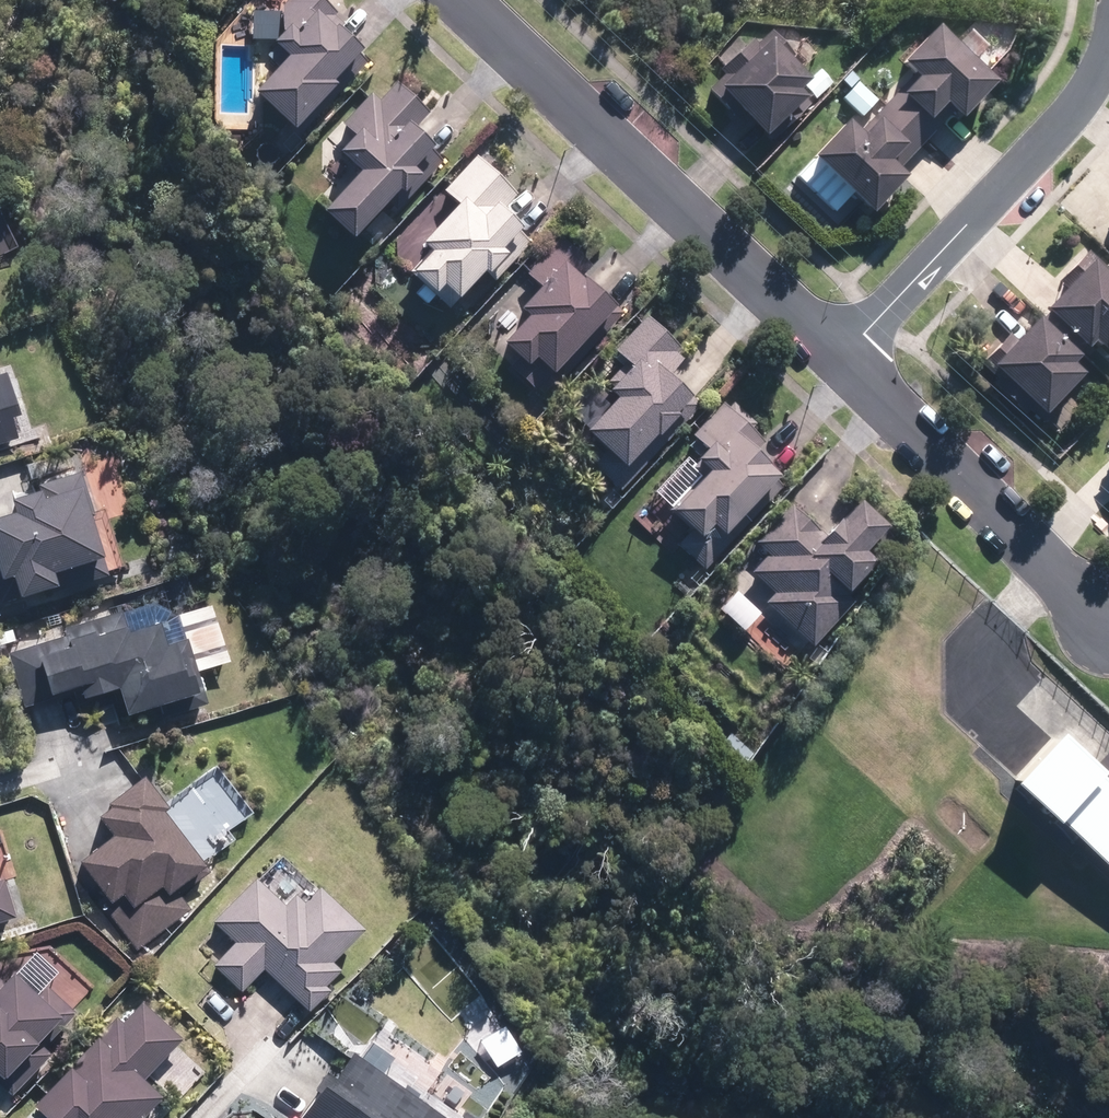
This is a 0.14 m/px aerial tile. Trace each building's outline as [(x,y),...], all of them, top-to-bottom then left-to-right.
[(333,0),(293,0),(278,16),(290,28),(277,41),(292,56),(261,87),(300,126),(346,80),(343,77),(353,67),(358,72),(371,60),(365,54),(372,46),(339,13),(343,10),(333,0)] [(935,132),(925,122),(935,112),(950,126),(984,90),(924,35),(890,72),(905,86),(894,98),(892,95),(849,141),(836,129),(801,168),(863,225),(900,186),(892,179),(935,132)] [(733,70),(705,95),(754,147),(774,128),(780,135),(806,109),(793,96),(798,91),(756,47),(752,50),(746,44),(726,63),(733,70)] [(835,85),(819,68),(799,88),(815,105),(835,85)] [(364,166),(325,211),(352,234),(356,229),(362,234),(397,195),(406,203),(447,156),(435,145),(443,136),(426,121),(436,109),(404,80),(386,101),(374,91),(350,120),(361,130),(344,149),(364,166)] [(854,84),(837,100),(858,121),(874,105),(854,84)] [(525,190),(486,151),(449,188),(463,203),(430,235),(440,245),(421,264),(445,288),(453,280),(467,294),(491,270),(500,279),(536,243),(523,230),(533,220),(514,201),(525,190)] [(1108,234),(1108,214),(1099,224),(1108,234)] [(589,254),(566,234),(533,271),(546,283),(525,307),(532,314),(511,338),(536,361),(543,353),(560,369),(624,297),(583,261),(589,254)] [(1032,315),(1073,357),(1080,349),(1090,360),(1108,341),(1108,285),(1081,257),(1061,276),(1066,281),(1032,315)] [(634,462),(720,371),(654,309),(619,346),(637,363),(630,371),(625,365),(607,384),(600,377),(574,405),(634,462)] [(991,361),(980,372),(1030,422),(1070,382),(1058,370),(1064,364),(1027,326),(1010,343),(1004,338),(986,356),(991,361)] [(2,444),(4,450),(52,435),(47,421),(33,425),(13,364),(0,368),(0,445),(2,444)] [(678,504),(698,522),(679,544),(706,569),(737,535),(795,470),(745,425),(752,418),(730,399),(727,395),(695,430),(712,445),(704,453),(715,463),(678,504)] [(1099,461),(1108,470),(1108,450),(1099,461)] [(88,467),(46,479),(47,485),(22,492),(26,506),(0,513),(0,541),(9,575),(24,571),(29,591),(71,580),(67,566),(118,552),(88,467)] [(884,555),(871,544),(892,519),(862,493),(833,527),(796,494),(758,538),(772,550),(755,570),(778,590),(768,601),(820,646),(866,592),(858,585),(884,555)] [(771,614),(741,587),(723,608),(752,635),(771,614)] [(142,626),(132,604),(12,651),(33,706),(85,685),(90,696),(124,683),(136,714),(192,692),(197,706),(217,698),(206,669),(238,657),(215,597),(142,626)] [(11,732),(3,707),(0,708),(0,736),(11,732)] [(734,728),(719,743),(744,767),(758,752),(734,728)] [(1067,729),(1024,772),(1108,855),(1108,770),(1067,729)] [(198,902),(181,883),(253,819),(210,770),(176,800),(149,769),(102,811),(116,827),(81,857),(111,891),(100,900),(143,950),(198,902)] [(270,864),(218,916),(244,942),(217,970),(241,995),(271,965),(312,1007),(350,969),(337,957),(376,917),(337,878),(310,904),(270,864)] [(26,913),(13,867),(0,870),(0,920),(26,913)] [(81,1005),(33,961),(14,982),(0,970),(0,1074),(21,1093),(56,1055),(45,1045),(81,1005)] [(139,995),(41,1104),(56,1117),(140,1117),(162,1094),(144,1078),(183,1035),(139,995)] [(508,1022),(483,1037),(500,1066),(525,1051),(508,1022)] [(357,1047),(306,1117),(454,1117),(357,1047)]
